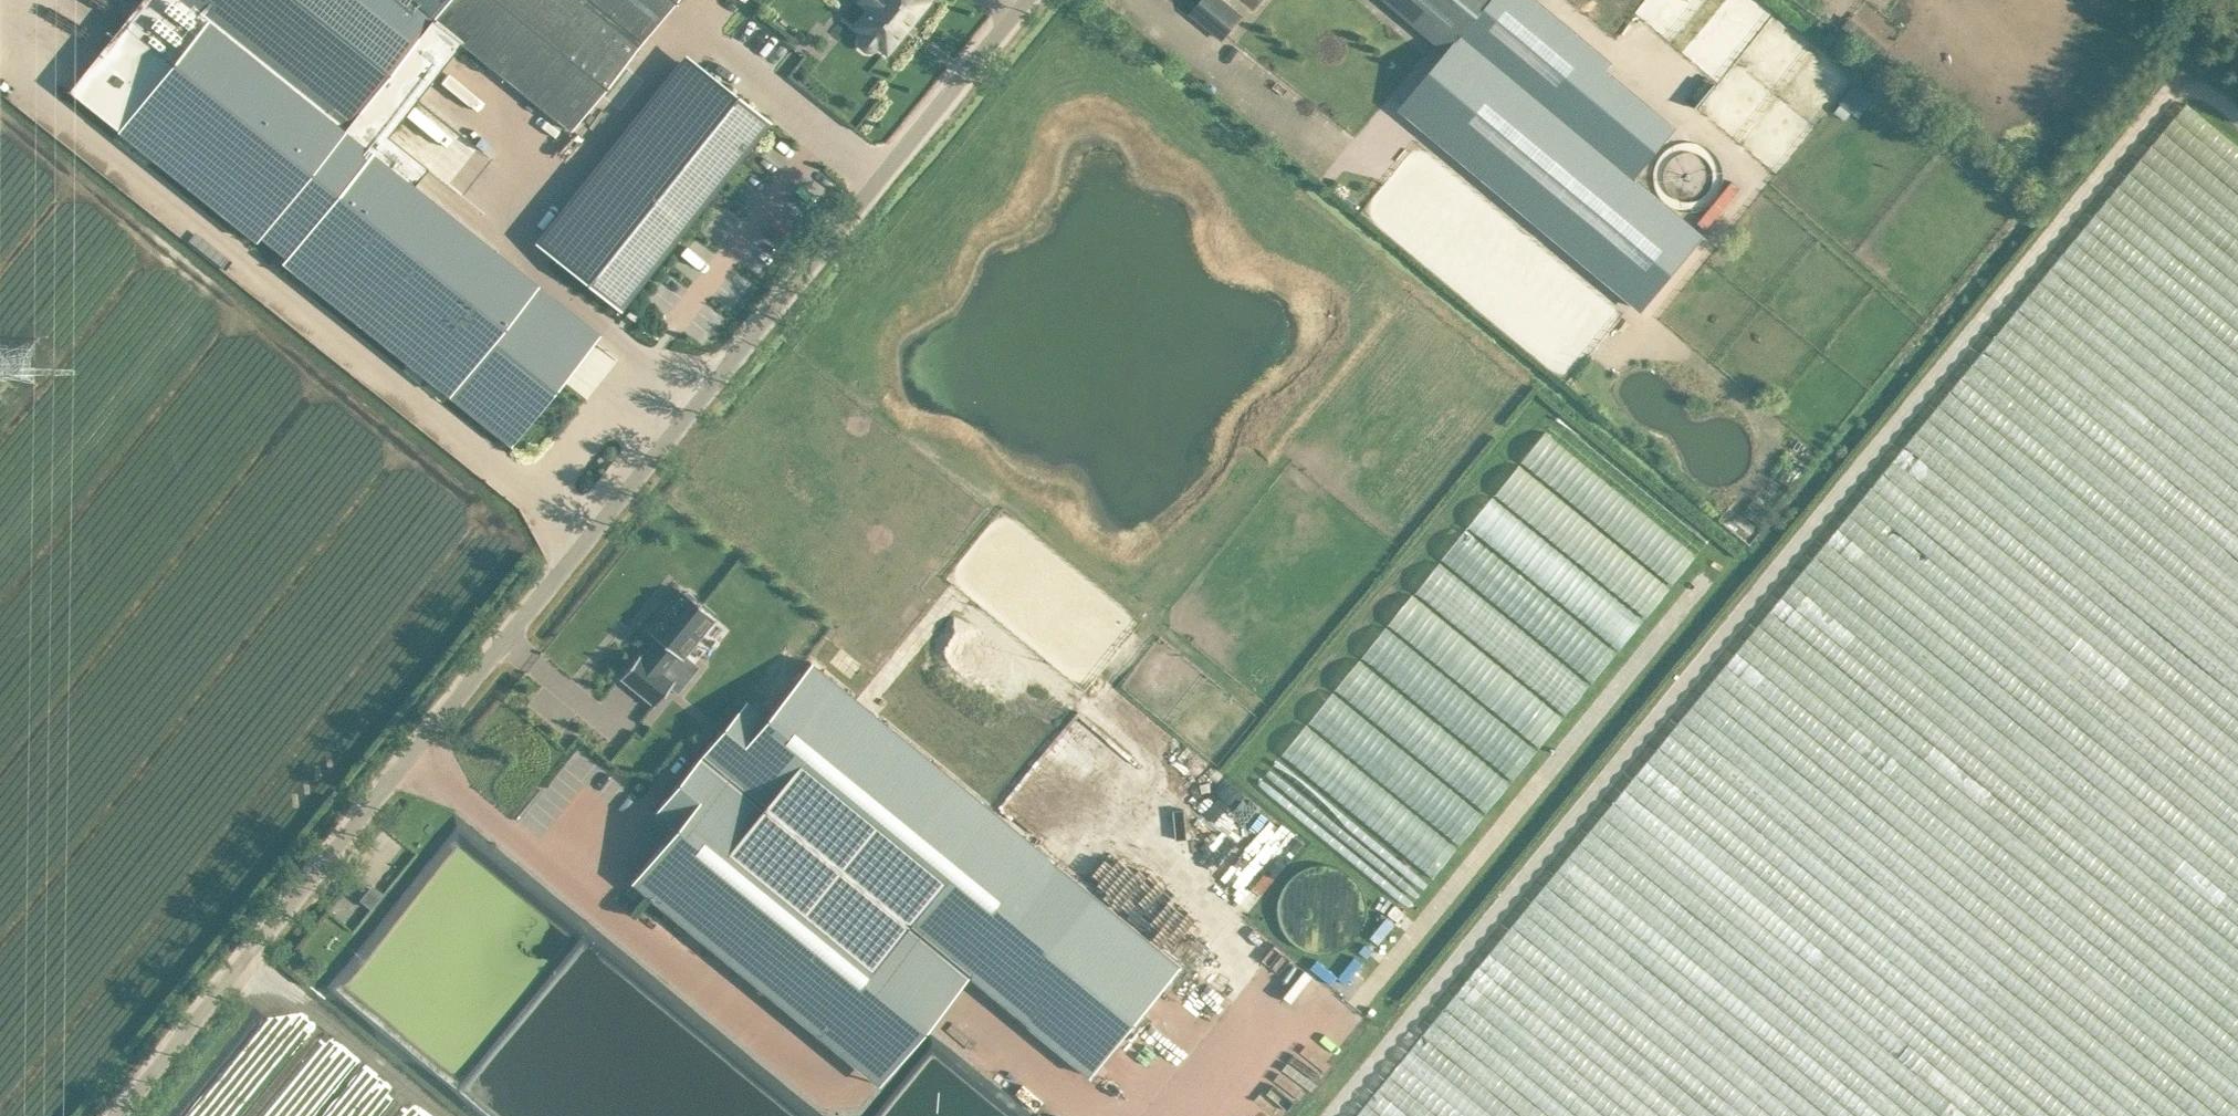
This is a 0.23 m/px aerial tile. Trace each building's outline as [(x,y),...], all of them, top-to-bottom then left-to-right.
[(69,90),(257,240),(261,235),(286,255),(282,260),(511,444),(564,378),(504,329),(535,291),(494,258),(499,251),(415,185),(429,167),(388,135),(417,99),(461,41),(571,130),(675,0),(140,0),(128,15),(128,16),(69,90)] [(855,26),(864,33),(861,36),(860,41),(861,46),(865,49),(870,50),(875,47),(878,44),(887,51),(928,0),(860,0),(869,8),(855,26)] [(1237,21),(1242,16),(1223,0),(1203,0),(1193,12),(1223,38),(1237,21)] [(1613,60),(1542,0),(1389,0),(1449,50),(1400,108),(1643,311),(1704,239),(1562,121),(1613,60)] [(1888,48),(1850,16),(1837,32),(1875,64),(1888,48)] [(553,256),(620,310),(770,121),(703,67),(553,256)] [(1855,79),(1840,101),(1860,116),(1876,94),(1855,79)] [(1438,880),(1694,547),(1538,428),(1285,758),(1341,800),(1332,812),(1340,818),(1332,828),(1365,853),(1373,843),(1375,844),(1381,836),(1438,880)] [(641,653),(621,677),(655,705),(670,686),(678,692),(700,665),(685,654),(714,618),(715,619),(716,617),(696,601),(695,596),(689,591),(684,591),(681,589),(680,590),(649,629),(648,629),(647,630),(657,638),(643,655),(641,653)] [(953,974),(1076,1075),(1167,964),(796,659),(749,716),(729,699),(639,808),(659,825),(615,879),(863,1083),(953,974)] [(1174,758),(1158,780),(1181,795),(1196,774),(1174,758)] [(1224,775),(1206,795),(1247,831),(1265,810),(1224,775)] [(1153,833),(1174,811),(1152,790),(1131,813),(1153,833)] [(414,879),(432,891),(459,852),(503,883),(517,862),(455,820),(414,879)] [(1184,820),(1167,842),(1209,875),(1226,854),(1184,820)] [(1278,823),(1230,891),(1254,908),(1302,839),(1278,823)] [(1285,997),(1308,972),(1297,962),(1274,988),(1285,997)] [(1165,1115),(1282,1115),(1336,1044),(1298,1016),(1258,1070),(1221,1042),(1165,1115)]
